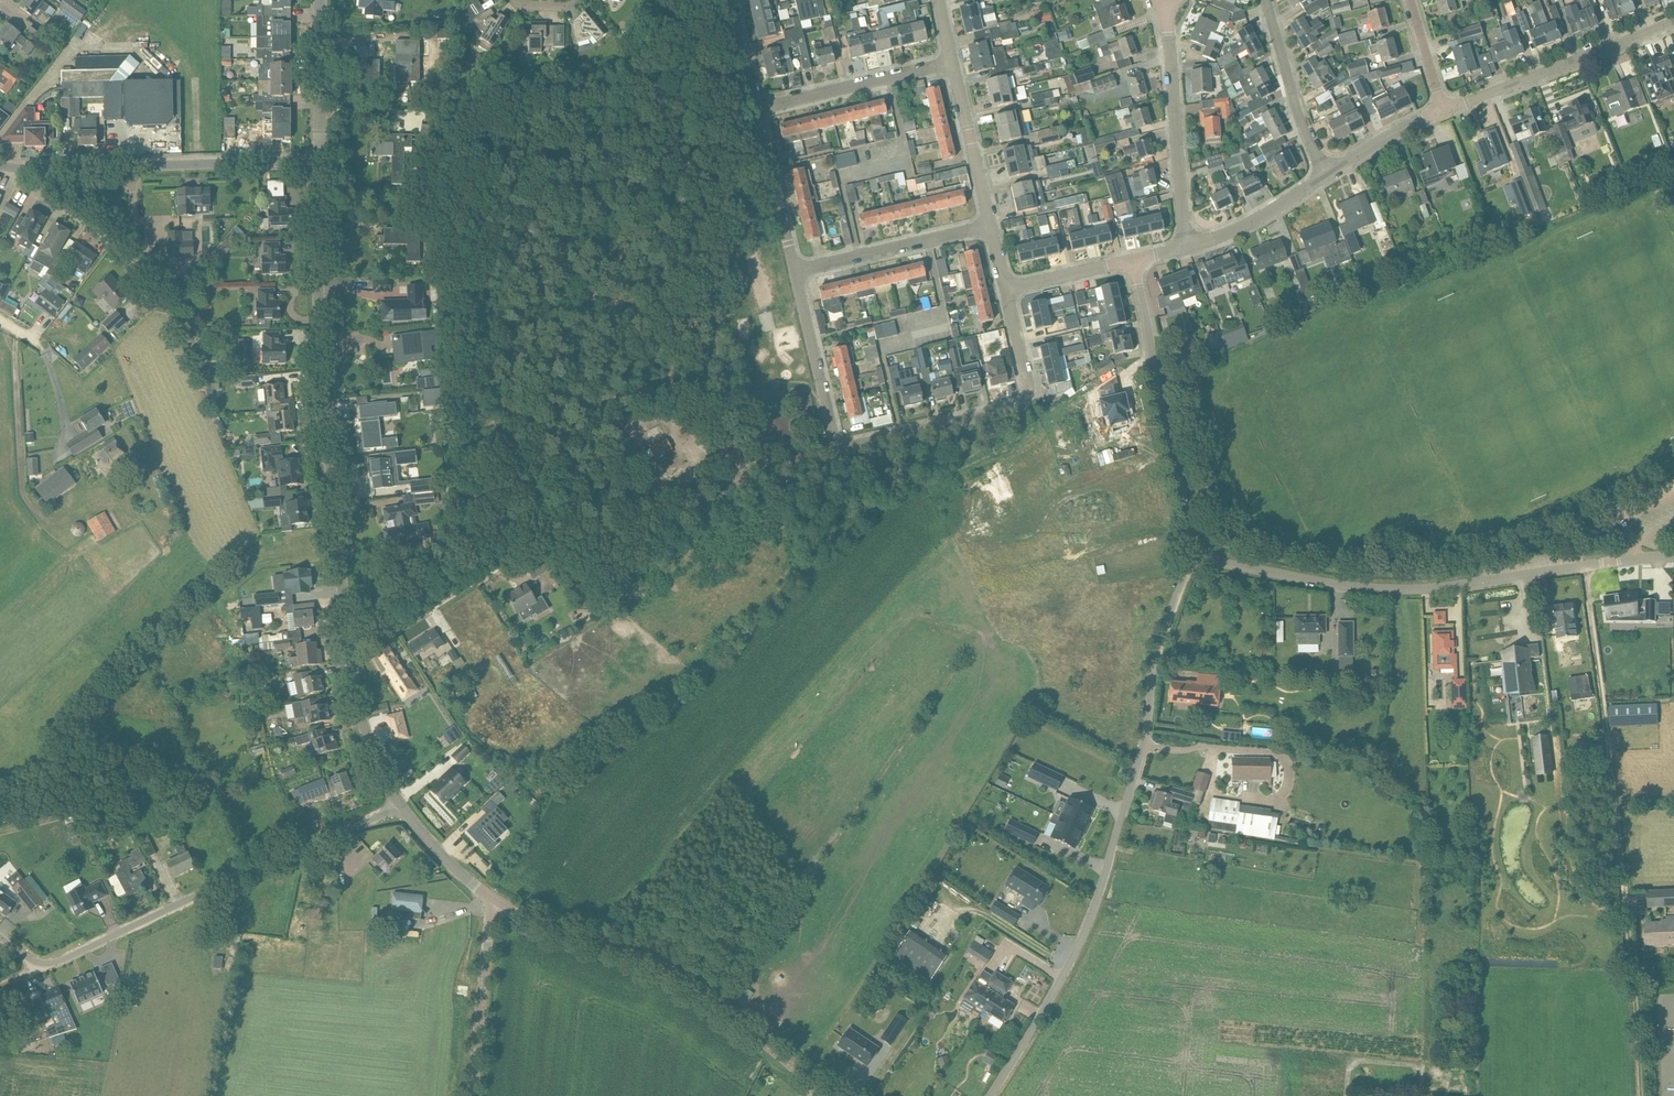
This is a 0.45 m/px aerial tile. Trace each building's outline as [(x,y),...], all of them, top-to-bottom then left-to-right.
[(19,4),(21,6),(20,7),(29,14),(32,17),(33,15),(39,8),(49,16),(51,17),(55,11),(50,8),(43,3),(44,2),(41,0),(22,0),(19,4)] [(60,6),(64,9),(65,9),(80,21),(81,21),(88,12),(71,0),(65,0),(60,6)] [(247,16),(257,16),(277,16),(277,10),(283,10),(283,9),(291,9),(291,0),(263,0),(263,5),(257,5),(257,8),(247,8),(247,16)] [(359,8),(366,9),(365,16),(381,17),(382,10),(386,11),(389,11),(394,11),(395,0),(360,0),(359,8)] [(750,1),(753,14),(777,8),(776,5),(776,2),(769,4),(768,0),(756,0),(750,1)] [(796,3),(799,17),(800,22),(820,18),(819,11),(816,0),(809,0),(796,3)] [(819,11),(825,10),(823,0),(816,0),(819,11)] [(853,7),(854,12),(856,11),(878,6),(901,0),(902,0),(868,0),(869,3),(853,7)] [(905,3),(915,44),(927,41),(923,23),(917,24),(914,11),(920,9),(918,0),(916,0),(905,3)] [(1293,8),(1300,3),(1304,9),(1319,0),(1288,0),(1293,8)] [(1309,16),(1321,9),(1323,11),(1329,7),(1327,0),(1319,0),(1304,9),(1309,16)] [(1444,16),(1454,12),(1458,11),(1463,10),(1464,8),(1462,2),(1462,1),(1467,0),(1439,0),(1444,16)] [(1576,3),(1586,29),(1598,25),(1594,14),(1592,9),(1589,0),(1584,0),(1576,3)] [(1617,0),(1604,0),(1606,5),(1605,5),(1611,20),(1623,15),(1617,0)] [(1623,15),(1635,10),(1631,0),(1617,0),(1623,15)] [(753,14),(756,27),(774,23),(781,21),(779,12),(791,9),(789,2),(776,5),(777,8),(753,14)] [(1103,30),(1103,31),(1119,25),(1129,21),(1123,6),(1117,8),(1115,2),(1101,10),(1096,13),(1102,30),(1103,29),(1103,30)] [(1221,9),(1222,9),(1233,14),(1235,7),(1236,7),(1224,2),(1221,9)] [(1351,11),(1349,2),(1331,7),(1333,16),(1351,11)] [(915,44),(905,3),(892,6),(894,13),(903,11),(905,20),(901,21),(903,28),(897,29),(902,47),(915,44)] [(1586,29),(1576,3),(1563,8),(1573,34),(1586,29)] [(971,6),(960,8),(963,22),(995,14),(993,7),(977,10),(976,5),(971,6)] [(1555,5),(1549,7),(1554,22),(1561,19),(1555,5)] [(880,13),(877,13),(878,20),(888,18),(888,15),(894,13),(892,6),(879,9),(880,13)] [(1246,19),(1243,10),(1235,7),(1233,14),(1232,18),(1232,20),(1231,24),(1246,19)] [(466,9),(462,21),(472,15),(467,8),(466,9)] [(1033,16),(1035,25),(1052,20),(1047,8),(1035,12),(1033,16)] [(64,9),(60,15),(76,27),(80,21),(65,9),(64,9)] [(475,19),(474,20),(476,23),(481,31),(484,33),(481,38),(483,40),(479,46),(487,51),(489,51),(491,49),(503,30),(509,20),(501,15),(499,18),(495,16),(491,9),(475,19)] [(1233,14),(1222,9),(1220,15),(1232,20),(1232,18),(1233,14)] [(571,24),(574,34),(577,44),(589,40),(592,38),(596,43),(608,33),(588,10),(580,16),(582,19),(579,21),(571,24)] [(1383,10),(1372,13),(1368,14),(1368,15),(1360,17),(1363,25),(1370,23),(1373,32),(1388,28),(1383,10)] [(1538,12),(1537,12),(1549,43),(1561,39),(1555,23),(1550,25),(1544,10),(1538,13),(1538,12)] [(1517,14),(1522,28),(1524,33),(1531,30),(1524,11),(1517,14)] [(1549,43),(1537,12),(1531,15),(1537,30),(1531,33),(1537,48),(1549,43)] [(856,13),(850,15),(852,24),(859,22),(856,13)] [(995,14),(963,22),(966,34),(982,30),(981,24),(997,20),(995,14)] [(1511,17),(1516,30),(1522,28),(1517,14),(1511,17)] [(257,16),(257,37),(291,38),(291,23),(283,23),(283,21),(277,21),(277,16),(257,16)] [(787,42),(789,41),(804,37),(800,22),(799,17),(786,20),(788,26),(795,25),(796,30),(784,33),(787,42)] [(1207,39),(1210,32),(1214,33),(1218,25),(1200,17),(1191,40),(1204,46),(1205,45),(1207,46),(1203,56),(1216,61),(1222,46),(1207,39)] [(888,18),(878,20),(880,26),(883,26),(885,32),(891,30),(888,18)] [(1290,26),(1298,38),(1320,23),(1317,19),(1307,25),(1302,18),(1290,26)] [(1011,21),(989,26),(991,34),(1017,28),(1016,22),(1011,24),(1011,21)] [(863,56),(876,53),(872,35),(866,36),(865,30),(861,31),(859,22),(852,24),(854,32),(858,32),(863,56)] [(526,34),(526,35),(526,36),(527,36),(527,37),(528,37),(529,37),(529,53),(540,53),(542,53),(542,47),(554,47),(565,47),(564,26),(554,26),(546,26),(542,26),(542,23),(532,23),(532,32),(529,32),(528,32),(527,32),(527,33),(526,33),(526,34)] [(774,23),(756,27),(759,40),(777,36),(774,23)] [(1320,23),(1298,38),(1305,49),(1317,42),(1313,35),(1323,28),(1320,23)] [(5,46),(9,49),(15,41),(23,48),(21,50),(28,56),(35,47),(20,35),(20,34),(7,24),(0,34),(0,43),(5,46)] [(1051,24),(1043,26),(1048,40),(1056,37),(1051,24)] [(29,32),(40,40),(45,32),(35,25),(29,32)] [(1481,25),(1459,31),(1461,40),(1475,36),(1483,33),(1481,25)] [(1512,58),(1524,53),(1516,31),(1516,30),(1510,32),(1507,25),(1501,27),(1512,58)] [(870,29),(872,35),(876,53),(889,50),(885,32),(883,26),(880,26),(870,29)] [(825,29),(828,42),(836,40),(833,27),(825,29)] [(1232,45),(1229,47),(1232,51),(1256,39),(1249,27),(1240,32),(1238,33),(1241,40),(1232,45)] [(1489,50),(1489,51),(1494,63),(1499,61),(1500,62),(1512,58),(1501,27),(1494,30),(1500,45),(1494,47),(1494,48),(1489,50)] [(1017,28),(991,34),(993,41),(1001,39),(1002,42),(1003,41),(1003,42),(1014,39),(1019,37),(1017,28)] [(1332,30),(1319,39),(1323,46),(1329,43),(1338,36),(1336,28),(1332,30)] [(891,30),(885,32),(889,50),(902,47),(897,29),(891,30)] [(453,30),(437,30),(437,45),(448,45),(448,39),(453,39),(453,30)] [(1066,31),(1057,33),(1060,43),(1069,40),(1066,31)] [(1341,47),(1357,43),(1354,31),(1338,36),(1338,39),(1341,47)] [(854,32),(844,35),(850,59),(863,56),(858,32),(854,32)] [(1106,41),(1102,32),(1086,38),(1090,48),(1106,41)] [(1338,36),(1329,43),(1331,46),(1335,43),(1334,41),(1338,39),(1338,36)] [(1460,49),(1454,50),(1458,63),(1479,57),(1477,50),(1471,52),(1470,46),(1477,44),(1475,36),(1461,40),(1458,41),(1460,49)] [(257,59),(263,59),(277,59),(277,54),(283,54),(283,52),(285,52),(285,53),(288,53),(288,52),(291,52),(291,38),(257,37),(257,59)] [(804,37),(789,41),(790,48),(805,44),(804,37)] [(1137,55),(1131,38),(1119,42),(1107,46),(1110,55),(1113,54),(1116,62),(1126,59),(1137,55)] [(1056,39),(1044,42),(1048,60),(1061,57),(1056,39)] [(1232,51),(1225,54),(1225,55),(1219,59),(1218,62),(1221,68),(1237,60),(1235,56),(1247,50),(1253,62),(1264,56),(1256,39),(1232,51)] [(1392,40),(1381,43),(1377,44),(1377,45),(1369,48),(1371,56),(1379,54),(1382,63),(1397,59),(1392,40)] [(421,41),(407,41),(396,41),(396,50),(397,50),(398,71),(396,71),(396,82),(421,82),(421,41)] [(969,47),(972,60),(995,55),(995,54),(1005,52),(1003,46),(993,49),(991,42),(969,47)] [(815,53),(816,56),(818,67),(834,63),(831,50),(823,52),(821,43),(814,44),(816,53),(815,53)] [(1321,59),(1334,50),(1329,43),(1323,46),(1316,51),(1321,59)] [(762,53),(765,66),(791,60),(789,53),(788,48),(779,50),(779,49),(762,53)] [(1479,57),(1458,63),(1461,76),(1482,70),(1485,79),(1492,77),(1491,73),(1488,65),(1494,63),(1489,51),(1490,53),(1479,57)] [(1000,72),(1019,68),(1017,59),(1007,61),(1005,52),(995,54),(995,55),(972,60),(975,73),(988,70),(990,76),(1001,73),(1000,72)] [(808,56),(800,58),(803,71),(811,68),(808,56)] [(1641,76),(1645,86),(1652,104),(1671,97),(1672,94),(1668,82),(1672,80),(1668,69),(1672,67),(1668,57),(1659,60),(1659,59),(1645,64),(1649,73),(1641,76)] [(1302,67),(1309,79),(1332,65),(1332,64),(1335,63),(1332,58),(1325,62),(1324,61),(1317,65),(1313,60),(1302,67)] [(259,69),(259,81),(260,81),(291,81),(291,66),(283,66),(283,65),(277,65),(277,59),(263,59),(263,69),(259,69)] [(574,64),(567,60),(564,68),(571,71),(574,64)] [(791,60),(765,66),(769,79),(785,76),(785,75),(794,73),(793,67),(791,60)] [(1347,65),(1350,78),(1351,78),(1369,73),(1365,60),(1351,64),(1347,65)] [(1223,79),(1241,69),(1238,62),(1220,71),(1222,77),(1223,79)] [(1494,63),(1488,65),(1491,73),(1492,73),(1497,71),(1494,63)] [(1036,64),(1022,67),(1024,75),(1037,72),(1036,65),(1036,64)] [(1042,64),(1036,65),(1037,72),(1044,70),(1042,64)] [(1212,93),(1211,77),(1222,77),(1220,71),(1218,64),(1205,65),(1205,71),(1192,72),(1193,95),(1212,93)] [(1332,65),(1309,79),(1316,90),(1322,87),(1326,93),(1315,99),(1319,105),(1333,97),(1329,91),(1338,85),(1335,80),(1336,80),(1331,72),(1335,69),(1332,65)] [(1399,65),(1375,71),(1379,78),(1379,80),(1401,73),(1399,65)] [(1090,81),(1095,79),(1091,67),(1073,73),(1074,74),(1069,75),(1072,84),(1073,87),(1090,81)] [(2,85),(0,88),(0,90),(7,95),(15,85),(14,84),(20,77),(7,68),(2,75),(0,74),(0,83),(2,85)] [(1230,101),(1231,100),(1238,96),(1233,85),(1239,82),(1245,93),(1268,81),(1261,69),(1245,77),(1241,69),(1223,79),(1226,91),(1230,101)] [(61,71),(61,83),(62,83),(105,83),(111,83),(120,70),(61,71)] [(1378,78),(1375,71),(1369,73),(1351,78),(1353,83),(1363,78),(1364,80),(1367,79),(1368,83),(1378,78)] [(1141,72),(1130,75),(1127,76),(1133,99),(1147,95),(1141,72)] [(986,81),(990,95),(1024,86),(1016,88),(1013,75),(1006,77),(986,81)] [(1095,94),(1117,87),(1113,75),(1091,83),(1095,94)] [(1363,78),(1353,83),(1359,95),(1364,105),(1369,103),(1367,98),(1371,96),(1364,80),(1363,78)] [(926,93),(930,108),(942,105),(938,88),(926,91),(924,80),(916,82),(916,85),(908,87),(911,97),(926,93)] [(111,83),(105,83),(105,98),(104,120),(125,120),(132,127),(168,126),(174,119),(181,119),(181,81),(111,83)] [(256,102),(256,103),(263,103),(277,103),(277,97),(283,97),(283,95),(291,95),(291,81),(260,81),(259,81),(259,95),(254,95),(254,102),(256,102)] [(1090,81),(1073,87),(1075,93),(1076,96),(1085,93),(1095,94),(1091,83),(1090,81)] [(1274,93),(1268,81),(1245,93),(1247,98),(1250,96),(1253,102),(1247,105),(1251,113),(1272,102),(1269,96),(1274,93)] [(1604,96),(1608,106),(1612,117),(1639,107),(1629,82),(1614,88),(1616,91),(1604,96)] [(62,83),(62,98),(80,98),(105,98),(105,83),(62,83)] [(1344,87),(1350,100),(1359,95),(1353,83),(1344,87)] [(1072,84),(1066,86),(1067,89),(1069,94),(1075,93),(1073,87),(1072,84)] [(1024,86),(990,95),(993,108),(1012,104),(1012,103),(1018,102),(1018,101),(1027,99),(1024,86)] [(1391,90),(1385,92),(1395,113),(1410,105),(1403,90),(1393,94),(1391,90)] [(1054,98),(1052,91),(1029,97),(1030,103),(1044,100),(1050,99),(1054,98)] [(1226,91),(1218,95),(1219,99),(1229,98),(1226,91)] [(1385,92),(1370,99),(1380,120),(1395,113),(1385,92)] [(62,98),(61,98),(61,107),(64,107),(64,118),(78,118),(78,117),(78,103),(80,103),(80,98),(62,98)] [(1219,99),(1202,102),(1203,110),(1211,108),(1211,109),(1218,109),(1219,118),(1233,117),(1232,109),(1230,108),(1229,107),(1233,106),(1231,100),(1230,101),(1229,98),(1219,99)] [(1595,122),(1586,99),(1570,105),(1572,109),(1561,113),(1564,123),(1565,123),(1568,131),(1579,127),(1579,128),(1595,122)] [(1046,106),(1044,100),(1030,103),(1032,110),(1046,107),(1046,106)] [(884,101),(866,105),(870,118),(871,121),(873,130),(883,128),(880,116),(887,114),(884,101)] [(277,103),(263,103),(263,113),(272,113),(272,124),(291,124),(291,110),(290,110),(283,110),(283,108),(277,108),(277,103)] [(1350,134),(1364,128),(1352,103),(1339,109),(1343,118),(1350,134)] [(870,118),(866,105),(849,109),(852,122),(863,120),(870,118)] [(930,108),(934,125),(947,123),(942,105),(930,108)] [(1244,134),(1247,139),(1280,122),(1273,110),(1269,112),(1266,106),(1251,113),(1255,120),(1256,120),(1257,122),(1250,126),(1252,130),(1244,134)] [(2,128),(8,119),(10,116),(0,108),(0,130),(2,128)] [(2,139),(2,143),(26,143),(26,148),(45,147),(45,141),(53,140),(53,122),(33,122),(33,108),(23,108),(8,130),(2,139)] [(1527,115),(1510,121),(1514,131),(1515,135),(1518,142),(1519,143),(1534,137),(1547,132),(1547,131),(1546,130),(1542,118),(1538,108),(1526,113),(1527,115)] [(849,109),(832,113),(835,126),(852,122),(849,109)] [(1118,119),(1124,117),(1126,124),(1135,122),(1137,129),(1151,125),(1146,109),(1132,114),(1133,114),(1130,115),(1128,109),(1116,113),(1118,119)] [(419,110),(396,110),(396,118),(402,118),(402,128),(419,128),(419,110)] [(1217,110),(1211,111),(1200,112),(1201,125),(1205,125),(1206,139),(1220,138),(1217,110)] [(995,116),(998,130),(1024,124),(1021,111),(1014,112),(995,116)] [(832,113),(814,118),(818,130),(835,126),(832,113)] [(1350,134),(1343,118),(1335,122),(1332,115),(1325,118),(1328,125),(1336,141),(1350,134)] [(78,121),(75,121),(75,133),(79,133),(79,146),(97,146),(96,117),(78,117),(78,118),(78,121)] [(818,130),(814,118),(797,122),(800,134),(801,134),(802,140),(820,136),(818,130)] [(800,134),(797,122),(780,126),(783,138),(784,138),(785,144),(802,140),(801,134),(800,134)] [(1247,140),(1244,141),(1246,147),(1247,149),(1259,142),(1258,140),(1271,134),(1275,141),(1276,140),(1286,135),(1280,122),(1247,139),(1247,140)] [(934,125),(938,143),(951,140),(947,123),(934,125)] [(263,124),(263,146),(273,146),(273,140),(283,140),(283,139),(291,139),(291,124),(272,124),(263,124)] [(1020,138),(1027,137),(1024,124),(998,130),(1001,143),(1021,139),(1020,138)] [(1562,124),(1555,127),(1555,129),(1559,138),(1561,145),(1568,162),(1572,161),(1568,151),(1572,150),(1562,124)] [(235,125),(224,125),(224,139),(235,139),(235,125)] [(421,135),(420,135),(420,141),(436,141),(436,126),(422,125),(421,135)] [(1039,139),(1059,134),(1058,127),(1037,132),(1039,139)] [(1086,127),(1079,129),(1083,147),(1083,146),(1092,144),(1091,141),(1086,127)] [(1477,143),(1484,162),(1477,165),(1482,177),(1487,172),(1508,164),(1495,129),(1483,134),(1487,142),(1483,144),(1482,141),(1477,143)] [(1061,141),(1059,134),(1039,139),(1040,145),(1061,141)] [(370,153),(370,157),(372,157),(372,156),(393,156),(393,176),(392,176),(392,185),(403,185),(404,185),(404,154),(404,153),(404,148),(412,149),(412,135),(378,135),(378,144),(371,143),(371,153),(370,153)] [(1113,142),(1112,135),(1091,141),(1092,144),(1094,148),(1113,142)] [(1113,142),(1094,148),(1096,155),(1097,155),(1117,149),(1117,151),(1124,150),(1125,156),(1138,152),(1140,160),(1154,156),(1149,140),(1135,144),(1135,145),(1129,146),(1128,138),(1113,142)] [(1559,138),(1550,141),(1553,148),(1556,156),(1554,156),(1558,166),(1568,162),(1561,145),(1559,138)] [(779,162),(790,160),(793,159),(791,150),(783,152),(779,139),(774,140),(779,162)] [(951,140),(938,143),(942,160),(955,157),(951,140)] [(1276,148),(1272,141),(1260,148),(1263,154),(1276,148)] [(1092,144),(1083,146),(1088,164),(1092,163),(1098,162),(1096,155),(1094,148),(1092,144)] [(1237,148),(1240,155),(1247,153),(1245,145),(1237,148)] [(1014,149),(1003,151),(1006,165),(1037,158),(1035,150),(1032,151),(1030,146),(1023,148),(1023,147),(1014,149)] [(1282,175),(1296,168),(1288,152),(1284,154),(1280,146),(1276,148),(1263,154),(1266,159),(1270,166),(1276,163),(1282,175)] [(1447,147),(1421,156),(1426,170),(1419,172),(1425,187),(1431,185),(1440,178),(1438,174),(1454,168),(1455,168),(1447,147)] [(833,157),(837,170),(857,165),(854,152),(833,157)] [(1254,167),(1250,161),(1247,153),(1240,156),(1243,163),(1245,170),(1247,170),(1247,171),(1254,167)] [(1524,155),(1516,158),(1521,171),(1523,179),(1536,212),(1536,213),(1547,209),(1548,209),(1531,166),(1528,167),(1524,155)] [(1037,170),(1047,168),(1047,167),(1047,166),(1044,156),(1037,158),(1006,165),(1009,178),(1029,174),(1029,173),(1038,171),(1037,170)] [(1240,156),(1222,161),(1225,169),(1243,163),(1240,156)] [(1092,163),(1093,165),(1096,180),(1104,178),(1100,163),(1099,161),(1098,162),(1092,163)] [(1225,169),(1222,161),(1208,166),(1211,174),(1225,169)] [(918,165),(920,174),(932,171),(930,162),(918,165)] [(1047,167),(1047,168),(1048,174),(1068,169),(1066,162),(1047,166),(1047,167)] [(1465,164),(1455,168),(1460,181),(1470,178),(1465,164)] [(962,185),(961,185),(963,192),(971,190),(966,167),(940,173),(942,181),(955,178),(960,176),(962,185)] [(791,172),(795,189),(813,185),(809,170),(804,171),(803,169),(791,172)] [(1069,176),(1068,169),(1048,174),(1050,180),(1069,176)] [(1140,174),(1132,176),(1134,183),(1136,191),(1144,189),(1146,189),(1155,186),(1156,186),(1152,170),(1142,173),(1140,173),(1140,174)] [(1382,180),(1386,190),(1389,199),(1414,189),(1406,170),(1382,180)] [(905,182),(903,173),(894,175),(896,181),(898,181),(899,187),(907,185),(906,182),(905,182)] [(940,173),(934,175),(935,182),(942,181),(940,173)] [(1114,206),(1129,202),(1121,173),(1106,178),(1114,206)] [(1230,180),(1229,180),(1232,187),(1239,184),(1245,198),(1260,191),(1253,176),(1245,180),(1242,173),(1236,176),(1236,177),(1230,180)] [(870,181),(872,192),(880,191),(877,179),(870,181)] [(1523,179),(1510,183),(1519,206),(1516,208),(1520,219),(1536,212),(1523,179)] [(1232,187),(1229,180),(1217,186),(1220,193),(1210,198),(1217,212),(1233,204),(1226,190),(1232,187)] [(1031,182),(1011,187),(1014,200),(1034,195),(1042,194),(1039,181),(1031,183),(1031,182)] [(269,198),(270,198),(270,210),(269,210),(270,228),(292,228),(292,210),(286,210),(286,197),(283,197),(283,182),(268,182),(269,198)] [(854,189),(864,186),(863,182),(845,186),(846,192),(854,190),(854,189)] [(795,189),(799,207),(811,204),(812,204),(819,202),(814,185),(813,185),(795,189)] [(955,187),(944,189),(949,208),(966,204),(963,192),(961,185),(955,187)] [(210,206),(210,189),(178,191),(178,199),(176,200),(176,206),(179,206),(179,217),(195,217),(194,207),(210,206)] [(927,193),(928,200),(931,212),(945,209),(949,208),(944,189),(941,190),(937,191),(927,193)] [(1427,203),(1422,191),(1415,194),(1420,207),(1427,203)] [(1042,194),(1014,200),(1017,213),(1037,209),(1037,208),(1043,206),(1045,204),(1042,194)] [(1086,194),(1083,195),(1054,202),(1056,209),(1085,202),(1086,203),(1088,203),(1086,194)] [(1363,228),(1374,224),(1363,196),(1352,201),(1352,202),(1341,206),(1348,224),(1339,228),(1344,242),(1350,240),(1348,234),(1363,228)] [(1142,200),(1145,209),(1158,205),(1156,197),(1142,200)] [(921,202),(912,204),(915,216),(924,214),(931,212),(928,200),(922,201),(921,202)] [(3,211),(16,218),(20,210),(7,203),(3,211)] [(799,207),(803,224),(816,221),(812,204),(811,204),(799,207)] [(900,206),(895,208),(898,220),(903,219),(915,216),(912,204),(900,206)] [(1110,205),(1103,206),(1106,221),(1107,220),(1113,219),(1111,207),(1110,205)] [(32,244),(47,216),(31,208),(25,219),(20,216),(11,232),(22,238),(19,243),(20,245),(30,251),(33,244),(32,244)] [(880,211),(877,212),(880,224),(883,224),(898,220),(895,208),(884,210),(880,211)] [(1067,218),(1066,211),(1058,213),(1060,220),(1067,218)] [(877,212),(859,216),(862,228),(880,224),(877,212)] [(1128,214),(1120,216),(1125,240),(1126,240),(1125,239),(1138,236),(1134,220),(1133,214),(1129,216),(1128,214)] [(1160,214),(1147,217),(1151,233),(1163,230),(1163,231),(1164,231),(1160,214)] [(1045,216),(1038,217),(1040,226),(1047,225),(1045,216)] [(1147,217),(1134,220),(1138,236),(1151,233),(1147,217)] [(1023,218),(1012,220),(1012,221),(1013,227),(1024,225),(1023,218)] [(826,235),(823,219),(816,221),(803,224),(807,241),(820,238),(819,237),(826,235)] [(1095,229),(1099,245),(1111,242),(1111,243),(1112,243),(1107,220),(1106,221),(1098,222),(1094,223),(1095,229)] [(1003,223),(1005,229),(1013,227),(1012,221),(1003,223)] [(30,251),(26,257),(34,261),(44,266),(39,276),(44,278),(46,274),(61,250),(70,232),(59,226),(59,225),(58,224),(57,225),(55,224),(40,250),(33,245),(30,251)] [(1306,251),(1298,254),(1302,266),(1323,258),(1332,255),(1339,252),(1343,263),(1351,260),(1344,241),(1336,245),(1335,241),(1333,236),(1329,226),(1317,231),(1310,234),(1309,231),(1300,234),(1302,239),(1301,240),(1302,242),(1306,251)] [(1077,228),(1068,230),(1073,251),(1086,248),(1082,232),(1081,227),(1077,228)] [(420,229),(395,229),(384,229),(384,236),(376,236),(376,250),(407,250),(407,262),(420,262),(420,229)] [(1099,245),(1095,229),(1088,231),(1082,232),(1086,248),(1099,245)] [(182,232),(168,233),(169,259),(183,258),(183,256),(193,256),(193,242),(182,242),(182,232)] [(1060,255),(1056,238),(1055,232),(1042,235),(1043,241),(1042,241),(1046,257),(1059,254),(1059,255),(1060,255)] [(224,239),(222,241),(229,247),(236,247),(236,239),(224,239)] [(1042,241),(1030,244),(1033,260),(1046,257),(1042,241)] [(1251,252),(1255,262),(1258,270),(1286,259),(1280,241),(1251,252)] [(85,275),(97,256),(76,242),(68,254),(61,250),(46,274),(55,280),(70,257),(81,264),(77,270),(85,275)] [(280,243),(263,244),(263,255),(262,255),(263,274),(286,274),(285,256),(280,256),(280,243)] [(1033,260),(1030,244),(1016,247),(1020,264),(1021,264),(1021,263),(1033,260)] [(957,256),(961,273),(981,268),(977,251),(957,256)] [(1232,254),(1218,259),(1227,282),(1228,285),(1236,282),(1234,275),(1243,272),(1246,279),(1251,277),(1248,270),(1243,257),(1234,260),(1232,254)] [(1298,254),(1289,258),(1296,275),(1298,274),(1304,272),(1305,272),(1302,266),(1298,254)] [(948,276),(944,259),(935,261),(940,278),(948,276)] [(1205,271),(1199,273),(1203,284),(1207,292),(1213,290),(1212,288),(1227,282),(1218,259),(1203,265),(1205,271)] [(1401,270),(1397,259),(1390,262),(1394,272),(1401,270)] [(923,264),(905,268),(908,281),(909,286),(927,282),(923,264)] [(905,268),(888,272),(891,285),(908,281),(905,268)] [(985,286),(981,268),(961,273),(954,275),(958,291),(966,289),(966,290),(972,289),(985,286)] [(1187,271),(1172,277),(1182,302),(1202,294),(1195,275),(1189,277),(1187,271)] [(888,272),(871,276),(874,289),(891,285),(888,272)] [(1305,272),(1299,274),(1303,285),(1309,283),(1305,272)] [(46,291),(36,304),(53,318),(64,304),(56,298),(64,288),(47,275),(39,285),(46,291)] [(110,275),(102,282),(93,291),(100,299),(103,296),(115,310),(129,296),(110,275)] [(871,276),(853,280),(856,293),(857,293),(858,299),(876,295),(874,289),(871,276)] [(1182,302),(1172,277),(1158,282),(1163,296),(1157,298),(1160,310),(1182,302)] [(0,278),(0,299),(2,300),(11,284),(0,278)] [(391,280),(374,280),(374,292),(391,292),(391,280)] [(853,280),(836,285),(839,297),(840,297),(856,293),(853,280)] [(1117,284),(1094,289),(1096,299),(1097,302),(1098,302),(1103,301),(1119,297),(1116,284),(1117,284)] [(426,293),(425,285),(408,286),(409,301),(385,302),(386,313),(383,313),(383,321),(426,320),(426,301),(422,301),(422,293),(426,293)] [(836,285),(819,289),(822,301),(823,301),(831,299),(832,306),(842,304),(840,297),(839,297),(836,285)] [(969,308),(976,306),(989,303),(985,286),(972,289),(974,297),(967,298),(969,308)] [(181,288),(171,299),(178,305),(188,294),(181,288)] [(280,320),(280,302),(275,302),(274,289),(258,290),(258,301),(257,301),(253,302),(254,312),(257,312),(257,320),(280,320)] [(1078,306),(1086,305),(1083,291),(1075,293),(1078,306)] [(1046,300),(1029,304),(1029,305),(1030,305),(1033,317),(1048,314),(1055,312),(1063,310),(1074,307),(1071,294),(1063,296),(1046,300)] [(1097,302),(1089,304),(1090,309),(1098,307),(1100,315),(1122,310),(1119,297),(1103,301),(1098,302),(1097,302)] [(13,316),(17,309),(4,301),(0,308),(13,316)] [(1315,302),(1307,304),(1310,310),(1317,307),(1315,302)] [(976,306),(980,324),(993,321),(989,303),(976,306)] [(905,309),(897,310),(899,317),(906,315),(905,309)] [(899,317),(897,310),(889,312),(890,319),(899,317)] [(1100,315),(1097,316),(1098,321),(1101,335),(1120,331),(1119,324),(1126,323),(1126,322),(1125,322),(1122,310),(1100,315)] [(103,324),(109,331),(123,319),(117,312),(103,324)] [(1048,314),(1033,317),(1036,330),(1035,330),(1035,331),(1051,327),(1048,314)] [(1076,315),(1070,316),(1073,329),(1079,328),(1076,315)] [(1087,318),(1081,320),(1083,329),(1089,327),(1088,323),(1087,318)] [(864,325),(863,319),(855,321),(855,323),(853,323),(853,321),(845,323),(845,328),(845,329),(864,325)] [(875,328),(877,340),(898,335),(895,322),(875,327),(875,328)] [(960,339),(957,324),(951,325),(954,340),(955,340),(960,339)] [(1242,324),(1224,330),(1230,347),(1248,340),(1242,324)] [(863,347),(866,361),(879,358),(875,341),(877,340),(875,328),(867,329),(870,346),(863,347)] [(1004,338),(1002,329),(975,336),(976,345),(1004,338)] [(394,336),(397,364),(406,363),(406,361),(418,360),(418,362),(431,360),(429,345),(438,344),(436,331),(427,332),(428,337),(416,338),(416,339),(411,339),(410,334),(394,336)] [(1101,335),(1090,338),(1092,345),(1102,342),(1112,340),(1115,355),(1121,353),(1132,351),(1129,336),(1128,336),(1122,338),(1120,331),(1101,335)] [(1217,331),(1207,335),(1212,347),(1222,343),(1217,331)] [(263,345),(263,364),(286,363),(286,345),(280,345),(280,333),(263,333),(264,345),(263,345)] [(89,346),(74,360),(83,370),(110,345),(103,337),(90,348),(89,346)] [(955,340),(954,340),(945,342),(948,353),(949,358),(950,363),(951,368),(952,370),(954,379),(960,378),(963,393),(965,393),(965,395),(974,393),(974,391),(981,389),(979,381),(982,380),(978,363),(962,367),(955,340)] [(1085,351),(1084,344),(1057,350),(1056,344),(1039,348),(1040,348),(1043,361),(1059,357),(1085,351)] [(833,350),(837,367),(850,364),(850,365),(855,363),(851,346),(833,350)] [(930,368),(925,348),(916,350),(921,370),(930,368)] [(1009,350),(1000,353),(1001,360),(986,364),(986,365),(982,366),(981,361),(980,361),(984,379),(989,378),(991,386),(1007,383),(1004,370),(1013,368),(1009,350)] [(1046,374),(1062,370),(1059,357),(1043,361),(1046,374)] [(1085,358),(1075,361),(1075,362),(1076,366),(1086,364),(1085,358)] [(1094,368),(1100,376),(1115,366),(1110,358),(1094,368)] [(941,382),(933,383),(931,384),(934,393),(935,400),(937,399),(937,401),(944,400),(943,398),(952,395),(949,380),(948,378),(953,377),(949,360),(938,363),(940,372),(939,372),(941,382)] [(837,367),(841,385),(854,382),(853,381),(850,365),(850,364),(837,367)] [(916,377),(912,378),(910,369),(899,372),(897,365),(888,368),(894,393),(901,392),(904,407),(923,402),(919,387),(918,387),(916,377)] [(1062,370),(1046,374),(1049,386),(1048,386),(1048,387),(1055,386),(1057,395),(1064,393),(1071,388),(1073,388),(1071,381),(1068,369),(1068,368),(1062,370)] [(439,369),(425,370),(426,379),(440,377),(439,369)] [(239,377),(240,386),(255,384),(254,376),(239,377)] [(871,378),(873,385),(873,384),(874,386),(880,384),(878,376),(866,378),(866,379),(871,378)] [(417,390),(441,388),(440,377),(426,379),(416,380),(417,390)] [(854,382),(841,385),(845,402),(858,399),(855,390),(863,388),(861,380),(860,380),(853,381),(854,382)] [(285,403),(283,384),(264,386),(264,390),(259,390),(258,391),(259,401),(260,401),(266,401),(267,411),(283,410),(283,413),(292,412),(291,402),(285,403)] [(1095,403),(1093,403),(1093,416),(1098,416),(1098,425),(1113,425),(1113,416),(1117,416),(1116,402),(1113,403),(1103,403),(1103,388),(1095,394),(1095,403)] [(441,391),(421,393),(423,407),(442,405),(441,391)] [(858,399),(845,402),(849,420),(862,417),(858,399)] [(367,406),(359,407),(361,420),(362,420),(362,423),(361,424),(362,436),(360,436),(361,450),(365,449),(382,448),(379,422),(379,418),(397,416),(396,403),(387,404),(387,402),(367,404),(367,406)] [(95,442),(102,438),(96,428),(105,423),(97,410),(81,420),(88,431),(67,445),(74,456),(95,442)] [(294,431),(292,412),(283,413),(283,410),(267,411),(268,418),(276,417),(278,433),(294,431)] [(220,421),(214,424),(218,433),(224,430),(220,421)] [(34,433),(26,434),(27,444),(35,443),(34,433)] [(254,438),(248,447),(273,444),(271,434),(254,435),(254,438)] [(114,438),(102,446),(115,466),(127,458),(114,438)] [(667,439),(650,448),(655,459),(672,450),(667,439)] [(282,446),(261,449),(264,473),(278,471),(280,487),(281,487),(286,487),(298,485),(302,484),(302,483),(304,481),(303,476),(301,475),(301,474),(300,474),(298,460),(282,462),(280,447),(282,447),(282,446)] [(255,448),(245,449),(246,458),(256,456),(255,448)] [(383,457),(368,459),(369,473),(373,474),(374,489),(397,487),(397,484),(399,483),(398,474),(391,475),(389,464),(413,461),(412,451),(416,451),(416,450),(382,454),(383,457)] [(38,465),(28,466),(28,474),(39,474),(38,465)] [(1068,465),(1059,467),(1062,479),(1070,477),(1068,465)] [(433,478),(410,481),(411,495),(435,492),(433,478)] [(43,483),(35,489),(49,506),(56,500),(43,483)] [(1208,483),(1202,484),(1205,495),(1210,493),(1208,483)] [(694,492),(685,490),(682,499),(691,501),(694,492)] [(434,493),(414,494),(415,505),(435,503),(434,493)] [(254,506),(264,505),(265,508),(281,506),(280,495),(254,498),(254,506)] [(286,504),(287,511),(288,517),(281,517),(282,532),(291,531),(291,525),(308,523),(306,502),(286,504)] [(386,545),(428,536),(430,535),(427,523),(411,527),(409,517),(417,515),(415,505),(404,507),(397,508),(394,507),(395,508),(384,510),(388,528),(383,529),(386,545)] [(105,512),(88,523),(99,541),(117,531),(105,512)] [(440,532),(432,534),(435,545),(440,543),(444,542),(442,531),(440,532)] [(527,570),(533,579),(550,569),(544,560),(527,570)] [(1103,567),(1096,568),(1097,575),(1104,574),(1103,567)] [(275,592),(254,595),(255,607),(293,602),(292,595),(310,593),(310,587),(312,587),(310,571),(308,571),(308,569),(289,571),(289,573),(284,573),(284,575),(273,577),(275,592)] [(526,585),(507,597),(513,606),(517,614),(519,613),(531,606),(536,614),(537,616),(549,609),(541,596),(535,600),(532,595),(526,585)] [(1621,594),(1603,596),(1605,612),(1608,611),(1609,618),(1637,614),(1637,609),(1645,608),(1645,613),(1645,618),(1645,622),(1656,622),(1656,615),(1656,603),(1656,600),(1635,599),(1635,595),(1619,598),(1619,595),(1622,595),(1621,594)] [(1657,614),(1669,614),(1670,603),(1658,602),(1657,614)] [(303,605),(286,607),(287,612),(289,632),(296,631),(296,628),(303,627),(303,629),(304,630),(310,629),(311,629),(311,627),(314,626),(312,614),(315,613),(314,604),(303,605)] [(1573,604),(1553,607),(1555,621),(1557,621),(1558,625),(1556,625),(1557,639),(1577,636),(1575,623),(1573,623),(1573,619),(1575,618),(1573,604)] [(260,608),(240,610),(241,620),(251,619),(252,631),(263,630),(260,608)] [(1432,611),(1432,623),(1445,623),(1445,610),(1432,611)] [(1294,616),(1295,634),(1298,634),(1298,645),(1318,644),(1318,634),(1325,634),(1325,616),(1294,616)] [(1353,623),(1338,623),(1339,657),(1353,657),(1353,623)] [(435,629),(407,646),(414,657),(423,652),(421,650),(432,643),(434,646),(437,650),(445,645),(435,629)] [(1452,700),(1452,709),(1466,709),(1465,680),(1457,680),(1457,669),(1456,654),(1454,654),(1453,631),(1432,632),(1433,670),(1453,669),(1454,680),(1451,680),(1452,700)] [(277,636),(271,637),(272,642),(274,642),(289,640),(288,632),(282,633),(282,634),(277,634),(277,636)] [(258,634),(244,635),(245,645),(259,644),(258,634)] [(274,642),(275,649),(290,647),(290,640),(289,640),(274,642)] [(297,645),(298,658),(289,658),(289,668),(321,664),(320,655),(317,655),(316,643),(297,645)] [(386,671),(404,699),(419,689),(390,646),(372,658),(383,673),(386,671)] [(454,650),(447,654),(453,663),(459,659),(454,650)] [(1506,660),(1502,661),(1505,694),(1507,715),(1521,713),(1520,698),(1536,693),(1531,657),(1524,658),(1523,651),(1519,652),(1519,650),(1505,652),(1506,660)] [(324,682),(323,678),(321,678),(320,676),(309,678),(308,672),(293,675),(298,697),(324,691),(322,683),(324,682)] [(1220,677),(1208,675),(1197,674),(1196,683),(1186,682),(1186,683),(1171,682),(1169,702),(1217,706),(1220,677)] [(1594,676),(1572,678),(1574,700),(1596,697),(1594,676)] [(666,702),(661,694),(649,702),(654,710),(666,702)] [(295,719),(309,716),(310,724),(330,720),(329,715),(331,714),(330,706),(327,706),(327,705),(316,707),(315,699),(292,704),(294,712),(295,719)] [(257,709),(256,703),(246,704),(247,711),(257,709)] [(1657,704),(1609,706),(1610,725),(1658,723),(1657,704)] [(387,716),(393,742),(408,738),(401,712),(387,716)] [(325,729),(295,738),(297,746),(312,741),(317,756),(338,750),(333,734),(327,736),(325,729)] [(458,731),(445,739),(450,746),(462,738),(458,731)] [(1548,736),(1532,738),(1536,772),(1552,770),(1548,736)] [(463,746),(452,756),(458,763),(470,753),(468,751),(473,746),(469,742),(464,747),(463,746)] [(513,760),(505,754),(502,757),(500,759),(509,766),(513,760)] [(1269,757),(1233,759),(1233,780),(1253,779),(1270,778),(1276,778),(1276,762),(1269,763),(1269,761),(1269,757)] [(1028,777),(1057,791),(1063,777),(1035,763),(1028,777)] [(514,766),(510,769),(516,775),(520,771),(514,766)] [(297,775),(293,767),(281,773),(285,780),(297,775)] [(443,780),(431,791),(443,804),(451,797),(452,798),(459,791),(458,790),(465,783),(452,769),(442,778),(443,780)] [(1209,777),(1198,773),(1194,788),(1204,791),(1209,777)] [(328,790),(335,787),(339,795),(352,790),(346,774),(325,782),(324,780),(291,792),(296,805),(329,793),(328,790)] [(498,777),(493,781),(499,787),(503,782),(498,777)] [(198,780),(190,782),(193,793),(201,791),(198,780)] [(515,780),(511,783),(516,788),(520,785),(515,780)] [(491,794),(497,787),(491,781),(484,788),(491,794)] [(1194,795),(1181,791),(1178,800),(1191,804),(1194,795)] [(1154,792),(1151,801),(1154,802),(1152,810),(1163,813),(1165,814),(1163,821),(1173,825),(1175,816),(1178,809),(1179,806),(1170,804),(1172,798),(1172,797),(1168,796),(1157,792),(1157,793),(1154,792)] [(1093,809),(1069,798),(1060,818),(1086,830),(1087,826),(1085,825),(1093,809)] [(487,815),(470,832),(480,843),(489,853),(499,844),(495,841),(496,840),(495,838),(494,839),(492,837),(503,826),(502,825),(502,824),(508,819),(497,806),(497,807),(490,800),(481,809),(487,815)] [(167,801),(158,806),(162,816),(172,812),(167,801)] [(1236,827),(1235,833),(1267,839),(1267,838),(1270,813),(1270,812),(1239,807),(1236,827)] [(1084,833),(1086,830),(1060,818),(1053,814),(1049,822),(1056,825),(1051,838),(1075,849),(1082,832),(1084,833)] [(125,818),(120,820),(123,827),(128,825),(125,818)] [(1038,833),(1010,820),(1005,831),(1033,844),(1038,833)] [(1209,823),(1208,829),(1210,829),(1235,833),(1236,827),(1209,823)] [(1315,827),(1314,831),(1316,834),(1320,834),(1323,832),(1323,829),(1321,826),(1318,825),(1315,827)] [(140,847),(143,846),(148,857),(156,854),(147,835),(137,840),(140,847)] [(378,866),(384,860),(391,867),(402,857),(390,843),(378,854),(372,860),(378,866)] [(167,862),(169,867),(174,877),(194,867),(188,853),(187,853),(183,845),(176,848),(180,857),(167,862)] [(120,882),(113,886),(119,899),(127,894),(128,896),(149,888),(145,877),(143,872),(143,873),(141,870),(132,875),(131,872),(130,871),(132,870),(132,869),(146,862),(138,848),(131,852),(133,856),(127,860),(126,859),(119,863),(122,869),(115,873),(120,882)] [(1039,906),(1050,888),(1016,867),(1005,885),(1025,897),(1021,904),(1030,910),(1034,903),(1039,906)] [(352,901),(364,896),(359,885),(357,886),(350,871),(340,875),(339,874),(333,877),(334,878),(330,880),(335,891),(328,894),(334,908),(352,900),(352,901)] [(18,872),(7,881),(13,889),(31,911),(42,902),(24,880),(18,872)] [(80,880),(63,888),(67,894),(72,906),(72,908),(72,909),(73,911),(74,911),(75,912),(78,916),(94,908),(92,903),(107,896),(102,886),(100,881),(86,887),(85,886),(83,887),(80,880)] [(1647,891),(1648,906),(1657,906),(1667,906),(1667,901),(1673,901),(1673,891),(1660,891),(1656,891),(1647,891)] [(0,892),(0,911),(7,916),(16,904),(0,892)] [(393,893),(392,910),(402,911),(401,918),(421,920),(423,896),(393,893)] [(1656,923),(1645,923),(1646,946),(1673,944),(1673,917),(1666,917),(1667,922),(1656,923)] [(894,956),(930,981),(939,968),(947,957),(918,938),(919,936),(910,931),(894,956)] [(974,940),(967,952),(986,964),(993,952),(982,945),(984,941),(978,937),(977,936),(974,940)] [(223,958),(215,957),(214,969),(222,970),(223,958)] [(963,999),(982,1011),(1004,977),(995,971),(988,983),(991,984),(988,989),(974,981),(963,999)] [(85,977),(71,984),(80,1004),(105,992),(95,972),(85,977)] [(116,974),(105,979),(108,986),(117,981),(114,976),(117,975),(116,974)] [(1004,977),(982,1011),(991,1017),(992,1015),(1003,1022),(1013,1007),(1009,1004),(1010,1003),(1000,997),(1003,992),(1006,994),(1013,982),(1004,977)] [(742,986),(735,996),(746,1004),(753,993),(742,986)] [(45,995),(41,997),(45,1007),(47,1011),(49,1010),(52,1017),(60,1014),(65,1026),(58,1029),(56,1025),(47,1029),(46,1029),(50,1038),(77,1028),(59,988),(47,994),(45,995)] [(898,1013),(880,1039),(891,1046),(908,1020),(898,1013)] [(849,1028),(837,1046),(867,1066),(879,1048),(849,1028)] [(64,1035),(52,1039),(54,1045),(66,1041),(64,1035)] [(994,1066),(999,1057),(987,1051),(982,1059),(994,1066)]
